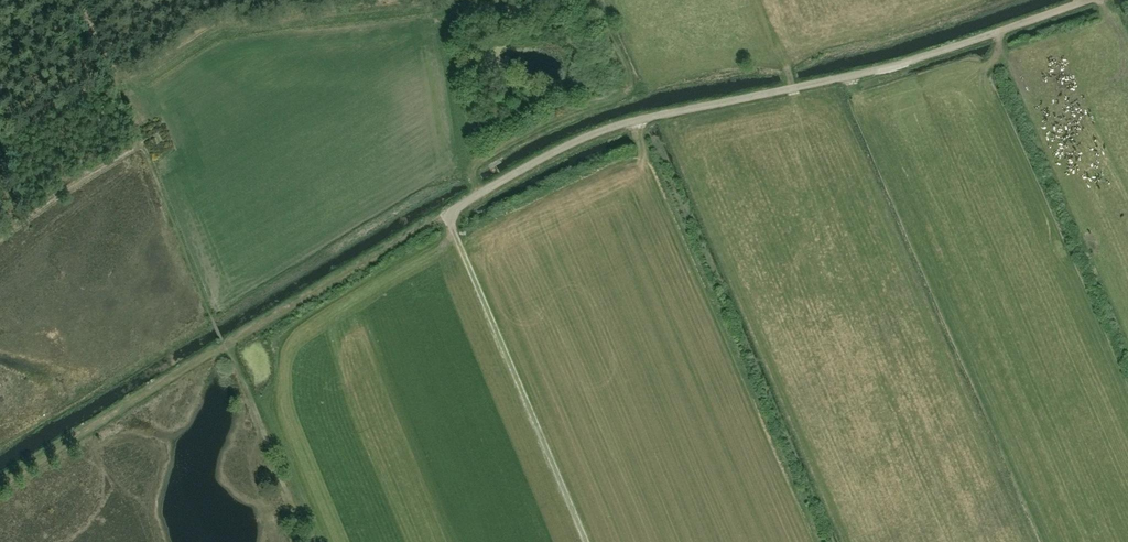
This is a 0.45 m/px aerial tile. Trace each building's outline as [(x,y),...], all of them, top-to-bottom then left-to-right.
[(496,171),(506,165),(503,160),(493,165),(496,171)]
